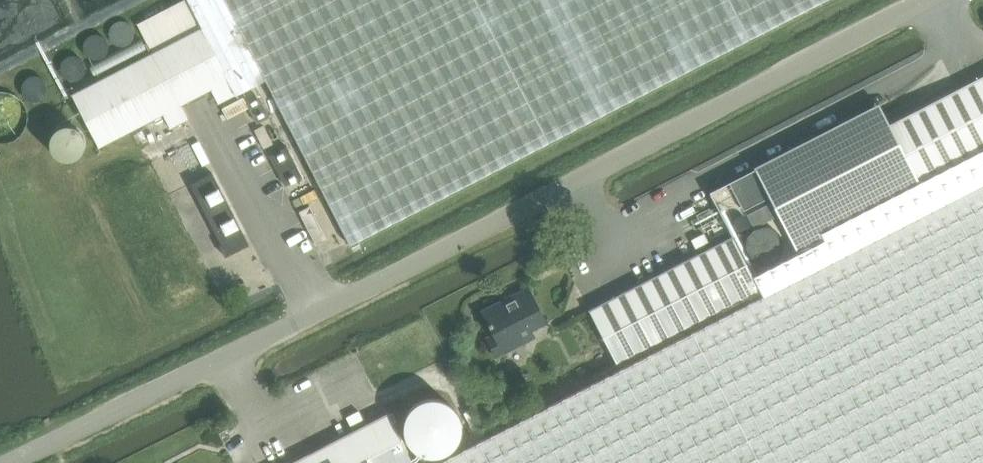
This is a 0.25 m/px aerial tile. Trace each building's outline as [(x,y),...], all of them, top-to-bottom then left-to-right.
[(138,24),(153,53),(72,94),(100,148),(164,115),(171,129),(189,119),(182,105),(212,90),(219,103),(236,95),(267,81),(351,246),(829,0),(185,0),(138,24)] [(744,211),(770,197),(799,253),(982,158),(982,76),(890,124),(878,104),(754,167),(755,169),(729,182),(744,211)] [(248,104),(258,124),(271,117),(261,98),(248,104)] [(274,145),(265,126),(256,131),(265,149),(274,145)] [(288,147),(271,156),(286,186),(303,178),(288,147)] [(799,253),(754,276),(760,291),(763,296),(492,436),(439,462),(982,462),(982,158),(799,253)] [(226,256),(250,244),(213,172),(191,184),(222,243),(220,244),(226,256)] [(317,246),(328,241),(310,207),(300,212),(317,246)] [(617,364),(760,291),(754,276),(746,262),(733,236),(589,310),(617,364)] [(547,323),(528,287),(482,311),(494,334),(487,338),(497,357),(535,338),(531,331),(547,323)] [(293,462),(413,462),(387,414),(293,462)]
